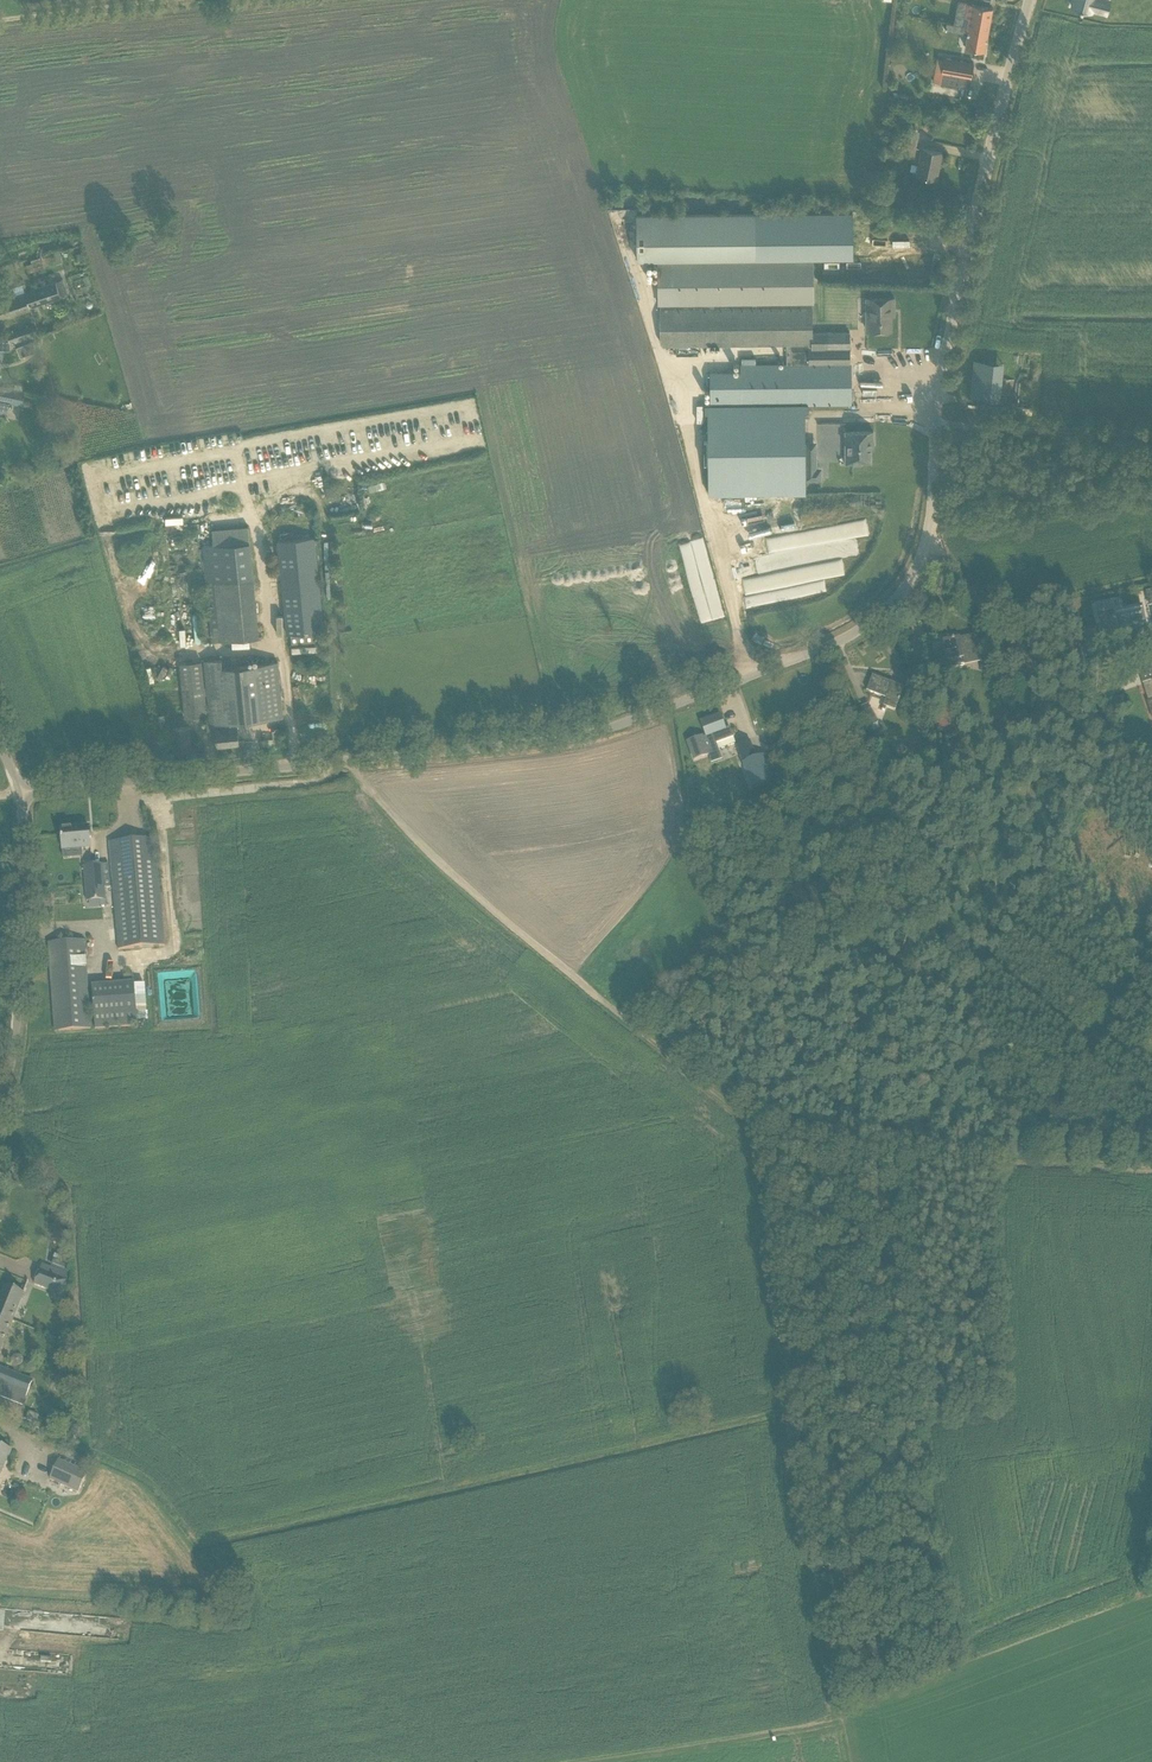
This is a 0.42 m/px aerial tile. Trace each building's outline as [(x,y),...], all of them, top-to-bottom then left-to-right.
[(1068,6),(1088,11),(1088,9),(1094,11),(1097,0),(1070,0),(1068,6)] [(984,50),(992,8),(967,3),(965,16),(957,15),(955,24),(953,31),(964,33),(965,31),(968,31),(966,47),(984,50)] [(936,70),(934,82),(960,86),(961,77),(971,78),(973,63),(945,58),(944,59),(942,71),(936,70)] [(901,152),(913,154),(917,138),(905,135),(901,152)] [(916,175),(924,176),(936,179),(942,152),(922,148),(916,175)] [(755,214),(636,215),(637,260),(756,259),(852,258),(851,213),(755,214)] [(58,253),(52,254),(56,266),(62,264),(58,253)] [(806,494),(805,405),(850,404),(849,332),(812,333),(812,304),(814,304),(813,260),(659,262),(660,346),(786,345),(786,364),(741,365),(741,372),(710,373),(711,495),(806,494)] [(0,301),(0,319),(29,309),(29,308),(60,297),(54,281),(24,292),(0,301)] [(866,298),(866,318),(867,330),(891,330),(891,309),(894,309),(894,298),(866,298)] [(7,335),(11,345),(37,335),(33,325),(7,335)] [(22,343),(24,349),(37,345),(35,339),(22,343)] [(973,359),(971,398),(1003,400),(1004,361),(973,359)] [(846,432),(846,445),(850,445),(850,463),(862,463),(862,461),(871,461),(871,442),(873,442),(873,431),(846,432)] [(299,464),(303,450),(299,448),(294,463),(299,464)] [(806,454),(806,479),(814,479),(814,469),(817,469),(816,454),(806,454)] [(175,510),(176,505),(158,499),(156,504),(175,510)] [(211,530),(213,546),(201,547),(211,642),(259,638),(253,578),(250,542),(249,543),(247,526),(211,530)] [(802,534),(771,539),(772,545),(803,541),(802,534)] [(314,537),(278,540),(287,635),(290,635),(291,644),(320,642),(319,632),(323,631),(314,537)] [(1120,644),(1117,628),(1125,626),(1125,628),(1135,626),(1136,634),(1147,632),(1141,606),(1122,610),(1120,599),(1094,604),(1103,648),(1120,644)] [(937,662),(924,665),(928,683),(942,681),(939,670),(958,666),(956,660),(963,658),(964,665),(980,662),(975,636),(959,639),(959,638),(954,639),(954,637),(951,638),(952,639),(943,641),(945,652),(935,653),(937,662)] [(206,715),(207,718),(208,730),(216,729),(217,745),(239,743),(237,722),(283,717),(277,662),(222,668),(221,659),(203,661),(206,687),(203,687),(201,661),(179,663),(185,717),(206,715)] [(1011,673),(1016,677),(1021,673),(1016,668),(1011,673)] [(1142,684),(1143,684),(1149,702),(1147,703),(1151,717),(1151,671),(1139,675),(1142,684)] [(883,706),(895,710),(903,687),(872,676),(867,691),(886,698),(883,706)] [(878,723),(868,704),(860,708),(870,727),(868,728),(871,734),(880,729),(877,723),(878,723)] [(701,737),(687,742),(693,761),(708,756),(707,752),(711,750),(717,748),(715,744),(733,738),(730,727),(725,729),(720,715),(701,722),(706,737),(702,738),(701,737)] [(247,763),(261,761),(259,741),(245,742),(247,763)] [(749,741),(735,746),(741,763),(750,789),(771,782),(763,756),(755,759),(749,741)] [(89,827),(60,829),(62,850),(90,848),(89,827)] [(116,926),(118,948),(164,944),(162,922),(155,838),(109,842),(116,926)] [(109,864),(84,866),(87,901),(101,900),(102,903),(106,903),(105,888),(111,888),(109,864)] [(49,943),(55,1031),(91,1029),(84,941),(49,943)] [(91,985),(95,1029),(137,1026),(133,975),(123,976),(123,983),(91,985)] [(64,1288),(69,1276),(42,1265),(34,1285),(48,1290),(51,1283),(54,1284),(54,1285),(61,1288),(62,1287),(64,1288)] [(0,1300),(0,1316),(12,1321),(23,1294),(5,1287),(0,1300)] [(0,1316),(0,1351),(12,1321),(0,1316)] [(23,1405),(32,1380),(16,1374),(0,1367),(0,1396),(23,1405)] [(9,1448),(0,1445),(0,1472),(9,1448)] [(49,1480),(78,1493),(87,1473),(58,1460),(49,1480)]
